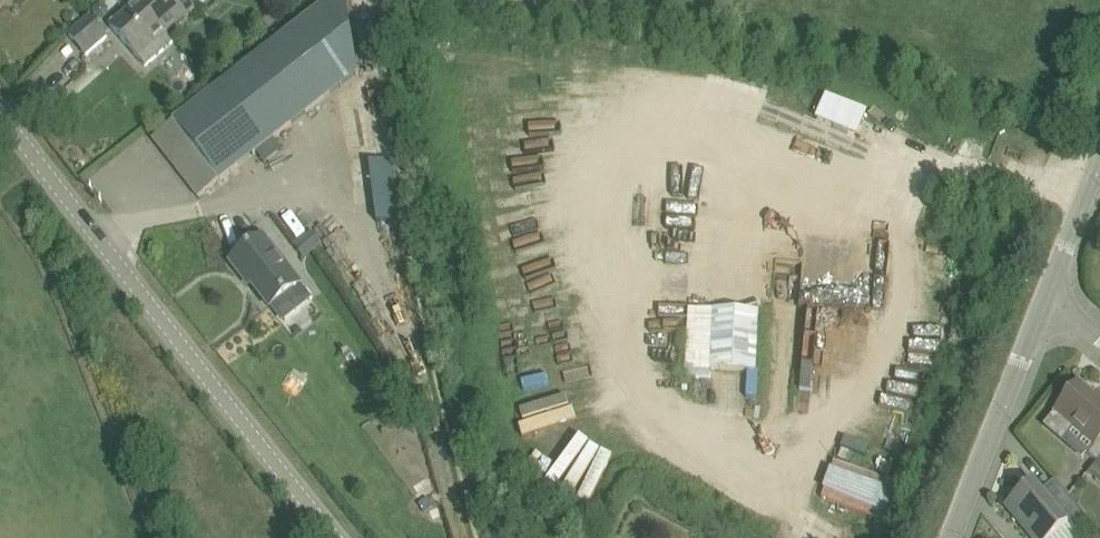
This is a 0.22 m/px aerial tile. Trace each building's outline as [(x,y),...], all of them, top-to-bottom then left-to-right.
[(139,2),(111,27),(146,67),(174,43),(167,35),(195,10),(186,0),(138,0),(139,2)] [(356,76),(343,0),(332,0),(153,139),(199,198),(356,76)] [(91,18),(70,37),(87,57),(108,38),(91,18)] [(169,75),(186,67),(177,48),(160,56),(169,75)] [(818,118),(860,134),(870,108),(827,92),(818,118)] [(397,199),(392,159),(370,162),(374,202),(397,199)] [(324,244),(316,233),(297,248),(306,258),(324,244)] [(299,287),(262,238),(231,262),(242,276),(245,274),(271,308),(299,287)] [(689,309),(686,380),(710,381),(711,369),(757,370),(759,312),(713,310),(689,309)] [(1099,395),(1097,399),(1080,385),(1056,413),(1058,414),(1048,426),(1064,440),(1074,428),(1095,446),(1099,440),(1099,396),(1099,395)] [(1097,464),(1089,474),(1099,483),(1099,461),(1097,464)] [(883,489),(830,469),(824,488),(876,507),(883,489)] [(1012,515),(1031,537),(1054,537),(1068,526),(1074,532),(1088,520),(1055,480),(1042,492),(1034,483),(1005,507),(1012,515)]
